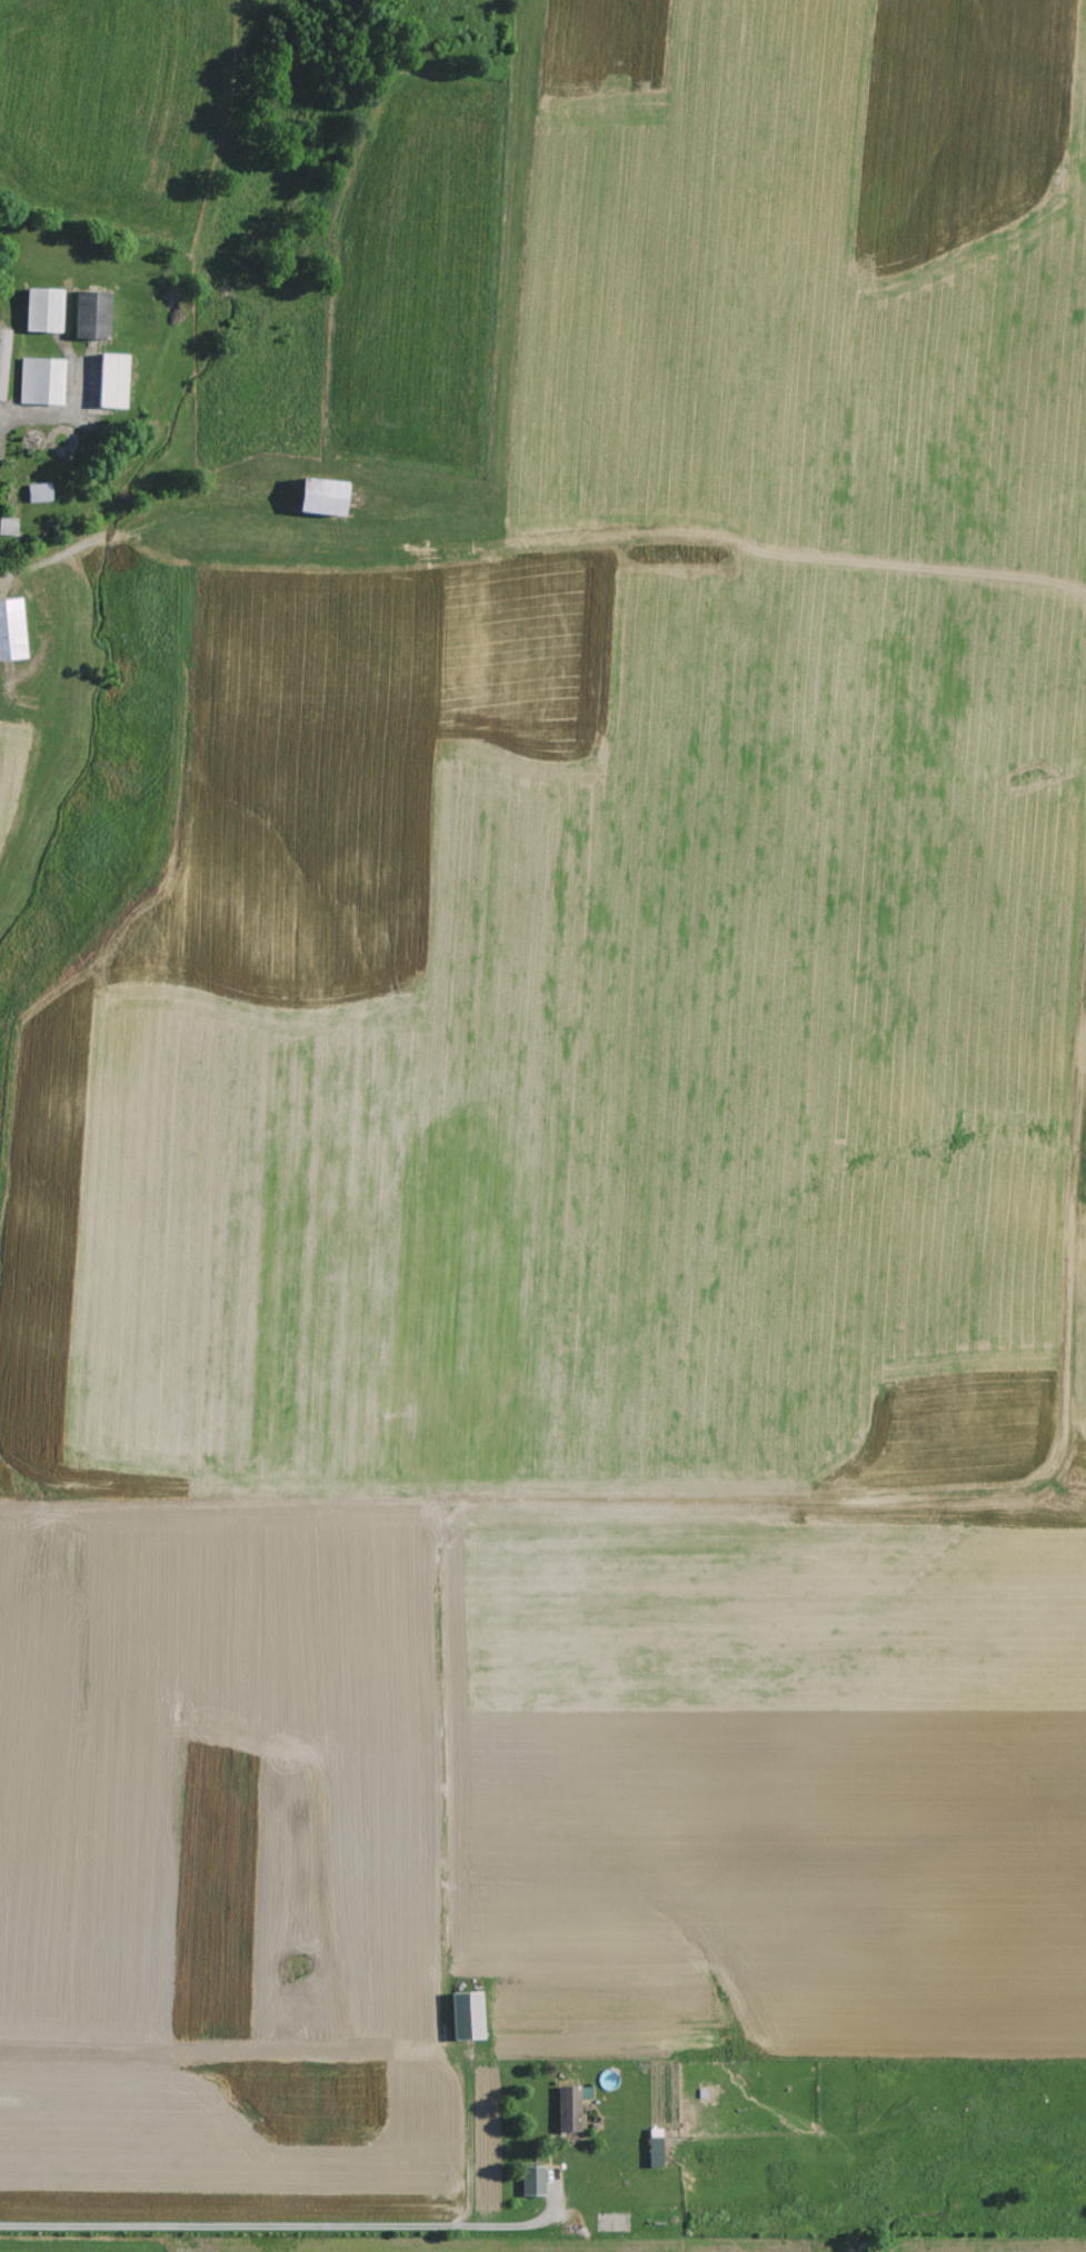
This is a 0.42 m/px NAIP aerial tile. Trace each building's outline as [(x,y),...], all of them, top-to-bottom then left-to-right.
[(61,291),(25,289),(24,332),(60,334),(61,291)] [(73,339),(108,340),(109,293),(74,293),(73,339)] [(126,356),(98,355),(97,409),(124,410),(126,356)] [(61,406),(62,361),(19,359),(18,405),(61,406)] [(27,504),(50,501),(48,484),(26,486),(27,504)] [(299,513),(339,516),(341,492),(309,489),(307,512),(299,512),(299,513)] [(0,519),(0,536),(14,536),(15,520),(0,519)] [(0,601),(0,662),(23,661),(20,600),(0,601)] [(482,2040),(480,1993),(451,1994),(452,2041),(482,2040)] [(589,2087),(556,2089),(558,2133),(579,2132),(577,2099),(589,2099),(589,2087)] [(521,2196),(542,2196),(542,2168),(520,2168),(521,2196)]
